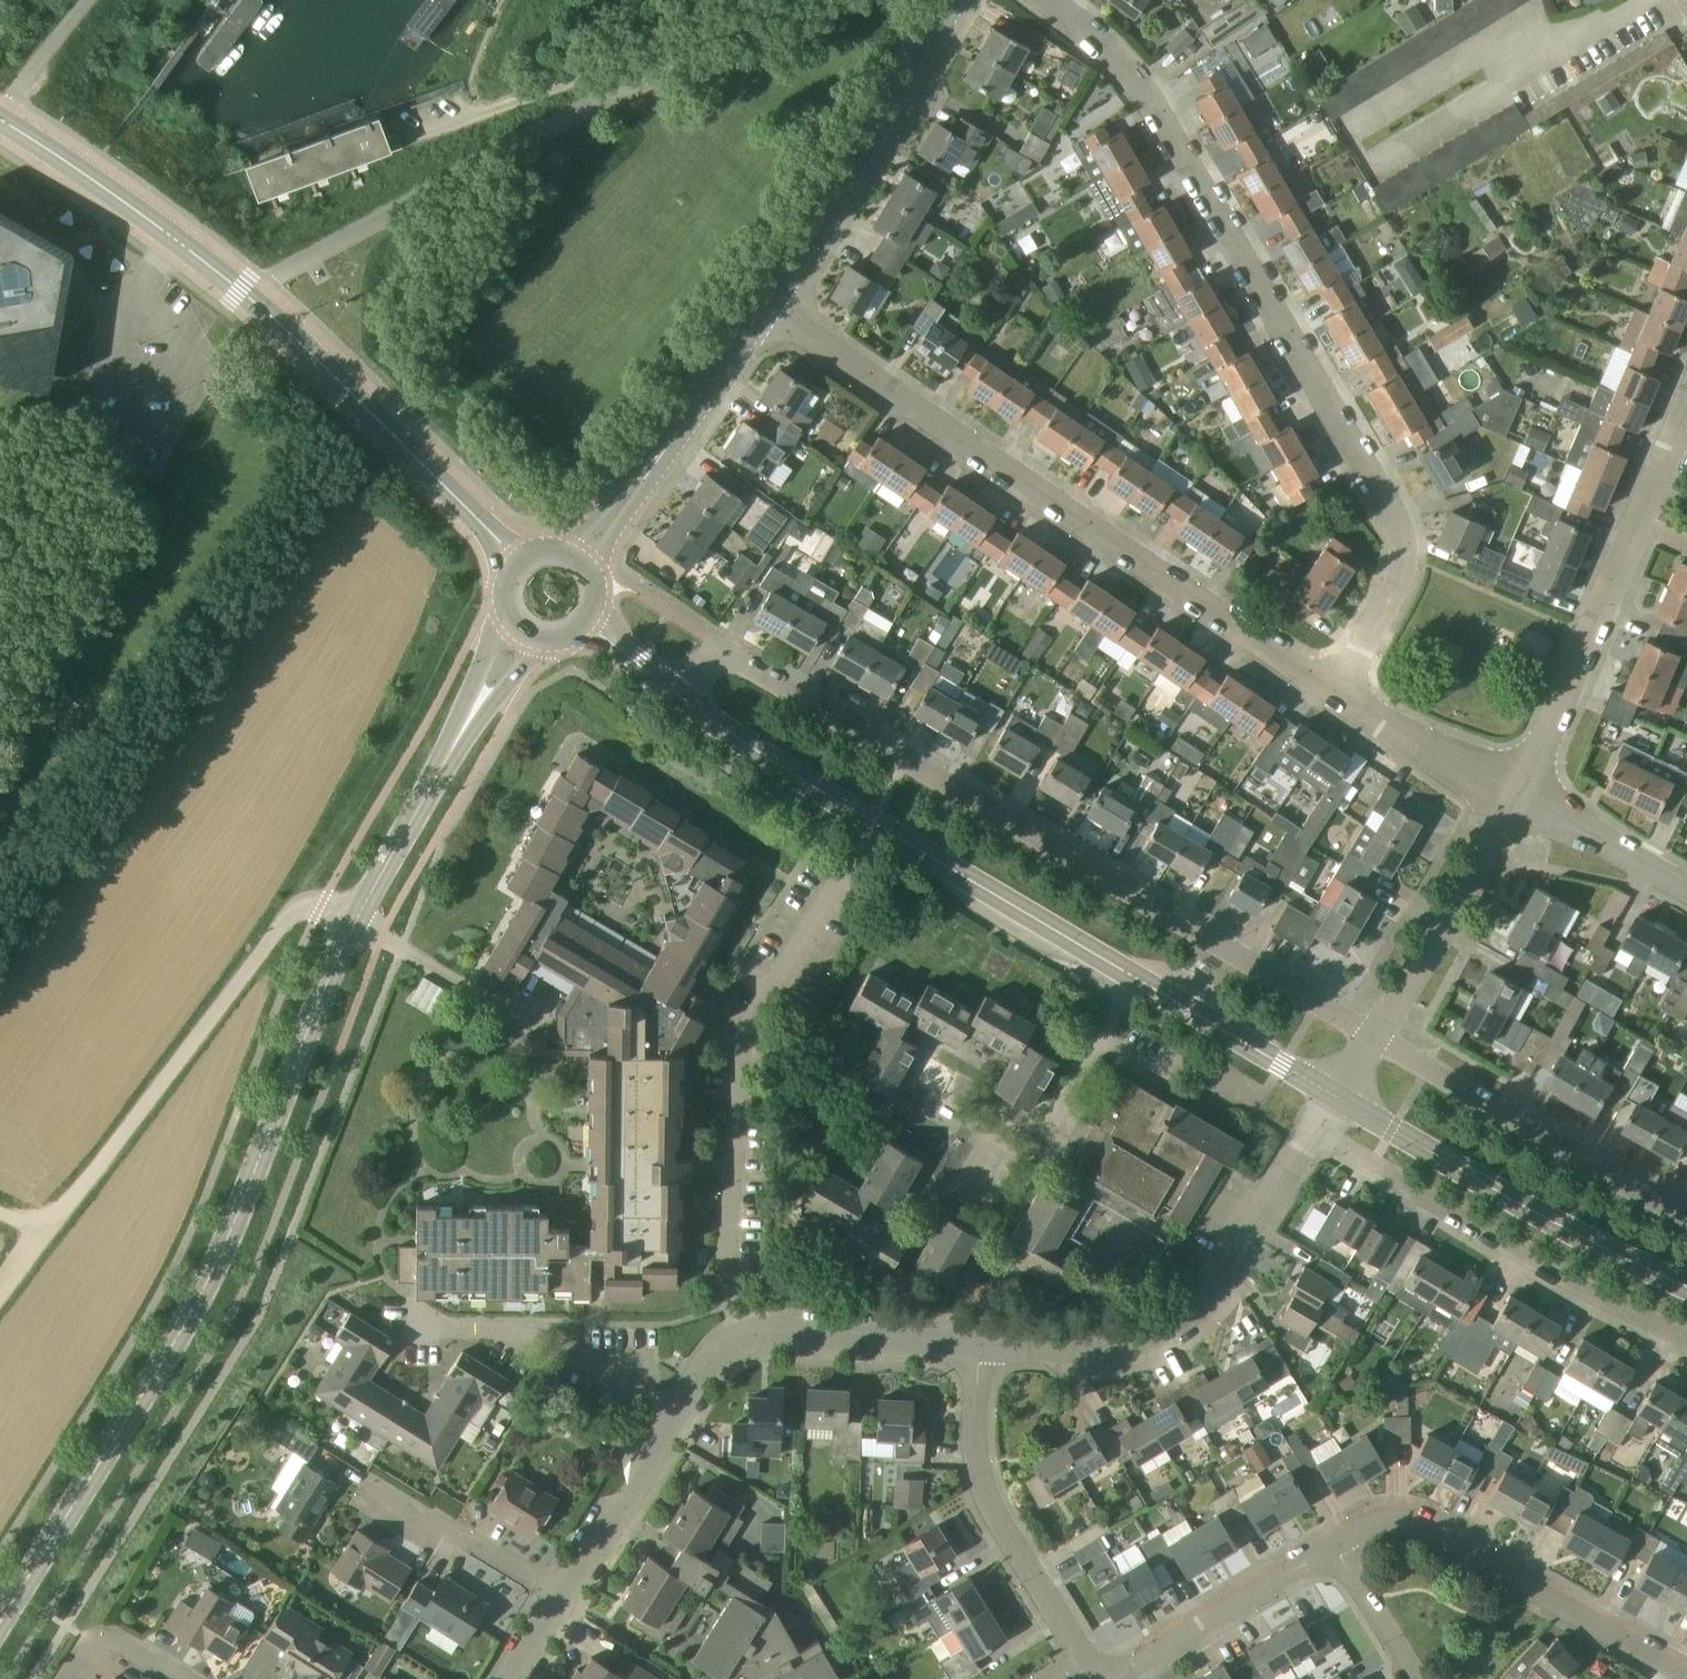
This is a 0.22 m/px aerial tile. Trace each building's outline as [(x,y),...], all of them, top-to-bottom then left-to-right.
[(279,5),(273,0),(253,0),(211,55),(229,69),(279,5)] [(468,0),(427,0),(405,30),(432,49),(468,0)] [(1134,18),(1144,5),(1151,10),(1158,0),(1110,0),(1134,18)] [(1268,11),(1253,0),(1244,0),(1200,29),(1211,47),(1268,11)] [(1435,9),(1453,9),(1453,0),(1434,0),(1435,9)] [(1458,7),(1473,32),(1485,25),(1470,0),(1458,7)] [(1497,18),(1486,0),(1470,0),(1485,25),(1497,18)] [(1497,18),(1509,11),(1502,0),(1486,0),(1497,18)] [(1509,11),(1521,4),(1519,0),(1502,0),(1509,11)] [(1461,39),(1473,32),(1458,7),(1446,15),(1461,39)] [(1417,9),(1398,20),(1406,36),(1426,25),(1417,9)] [(1461,39),(1446,15),(1434,22),(1450,47),(1461,39)] [(1434,22),(1423,29),(1438,54),(1450,47),(1434,22)] [(1014,73),(1018,66),(1029,47),(1011,37),(1010,37),(994,28),(979,53),(1014,73)] [(1175,57),(1191,42),(1194,38),(1184,28),(1165,47),(1175,57)] [(1426,61),(1438,54),(1423,29),(1411,36),(1426,61)] [(1666,31),(1522,117),(1529,128),(1673,42),(1666,31)] [(1426,61),(1411,36),(1399,44),(1414,68),(1426,61)] [(1399,44),(1387,51),(1402,76),(1414,68),(1399,44)] [(1332,68),(1320,49),(1299,62),(1312,81),(1332,68)] [(1390,83),(1402,76),(1387,51),(1375,58),(1390,83)] [(964,79),(983,90),(998,99),(999,98),(1007,102),(1013,101),(1016,98),(1017,94),(1016,90),(1013,87),(1008,83),(1014,73),(979,53),(964,79)] [(1091,70),(1069,57),(1063,67),(1067,69),(1060,81),(1072,89),(1073,87),(1078,91),(1091,70)] [(1390,83),(1375,58),(1363,65),(1378,90),(1390,83)] [(1378,90),(1363,65),(1352,72),(1367,97),(1378,90)] [(1209,124),(1241,105),(1219,69),(1198,81),(1205,93),(1195,99),(1209,124)] [(1352,72),(1340,80),(1355,104),(1367,97),(1352,72)] [(1343,112),(1355,104),(1340,80),(1328,87),(1343,112)] [(470,104),(472,103),(465,86),(376,119),(377,120),(370,122),(369,120),(364,122),(365,124),(330,137),(329,134),(325,136),(325,138),(290,152),(290,149),(285,151),(285,153),(249,167),(260,197),(387,151),(388,153),(403,148),(397,133),(384,138),(377,120),(464,89),(470,104)] [(1316,94),(1331,119),(1343,112),(1328,87),(1316,94)] [(1597,99),(1606,114),(1619,106),(1611,91),(1597,99)] [(1516,135),(1529,128),(1522,117),(1514,102),(1501,110),(1516,135)] [(1241,154),(1262,142),(1241,105),(1209,124),(1224,149),(1235,142),(1241,154)] [(1051,142),(1064,118),(1045,107),(1031,131),(1051,142)] [(1505,142),(1516,135),(1501,110),(1490,117),(1505,142)] [(973,170),(993,136),(961,117),(961,118),(969,123),(960,137),(937,123),(920,151),(951,171),(957,160),(973,170)] [(1490,117),(1478,124),(1493,149),(1505,142),(1490,117)] [(1586,158),(1566,122),(1519,147),(1548,201),(1573,187),(1564,170),(1586,158)] [(1481,156),(1493,149),(1478,124),(1466,131),(1481,156)] [(1093,181),(1135,156),(1121,132),(1110,138),(1103,126),(1072,144),(1093,181)] [(1051,142),(1031,131),(1020,150),(1041,162),(1052,143),(1051,142)] [(1466,131),(1454,138),(1469,163),(1481,156),(1466,131)] [(1458,170),(1469,163),(1454,138),(1443,145),(1458,170)] [(1252,197),(1284,178),(1262,142),(1241,154),(1248,166),(1238,172),(1252,197)] [(1458,170),(1443,145),(1431,152),(1446,177),(1458,170)] [(1645,151),(1630,153),(1633,168),(1648,166),(1645,151)] [(1431,152),(1419,159),(1434,184),(1446,177),(1431,152)] [(1018,153),(1010,167),(1023,174),(1031,160),(1018,153)] [(1114,218),(1145,199),(1138,188),(1149,181),(1135,156),(1093,181),(1090,183),(1111,219),(1114,217),(1114,218)] [(1419,159),(1408,166),(1423,191),(1434,184),(1419,159)] [(1616,164),(1611,174),(1621,179),(1626,168),(1616,164)] [(1411,198),(1423,191),(1408,166),(1396,173),(1411,198)] [(952,186),(946,182),(927,170),(920,182),(906,173),(890,200),(921,219),(932,201),(940,205),(952,186)] [(1411,198),(1396,173),(1384,180),(1399,205),(1411,198)] [(1285,227),(1306,215),(1305,214),(1325,203),(1317,188),(1296,199),(1284,178),(1252,197),(1267,222),(1278,215),(1285,227)] [(1372,188),(1387,213),(1399,205),(1384,180),(1372,188)] [(1363,183),(1353,189),(1352,189),(1360,203),(1370,197),(1370,196),(1363,183)] [(1678,189),(1662,226),(1682,235),(1682,236),(1686,238),(1686,193),(1678,189)] [(1147,248),(1177,230),(1163,205),(1152,211),(1145,199),(1114,218),(1121,230),(1119,231),(1125,243),(1128,241),(1136,255),(1147,248)] [(929,224),(921,219),(890,200),(873,226),(887,234),(880,246),(906,262),(929,224)] [(1001,236),(1040,212),(1033,201),(995,225),(1001,236)] [(1,379),(2,380),(3,381),(4,381),(5,382),(10,382),(43,388),(44,388),(45,388),(47,388),(48,387),(49,386),(49,385),(50,384),(50,382),(57,345),(70,273),(73,256),(72,254),(72,252),(71,250),(70,249),(69,248),(68,246),(0,207),(0,378),(1,379)] [(1630,234),(1638,220),(1624,213),(1617,227),(1630,234)] [(1338,224),(1318,236),(1306,215),(1285,227),(1291,239),(1281,245),(1295,270),(1327,251),(1326,250),(1346,239),(1338,224)] [(966,243),(974,231),(965,226),(957,237),(966,243)] [(1168,284),(1187,272),(1180,261),(1191,254),(1177,230),(1147,248),(1168,284)] [(1025,253),(1026,254),(1038,248),(1037,246),(1029,233),(1018,240),(1025,253)] [(1682,236),(1671,261),(1658,256),(1652,269),(1686,284),(1686,281),(1686,238),(1682,236)] [(1503,251),(1494,239),(1474,253),(1474,251),(1465,257),(1477,274),(1485,268),(1483,265),(1503,251)] [(888,289),(906,262),(880,246),(863,274),(849,265),(841,279),(843,280),(832,297),(860,314),(879,283),(888,289)] [(1328,300),(1348,287),(1327,251),(1295,270),(1310,294),(1321,288),(1328,300)] [(1408,253),(1364,276),(1379,304),(1423,281),(1408,253)] [(929,272),(942,280),(950,267),(937,259),(929,272)] [(1686,284),(1652,269),(1647,282),(1659,287),(1648,313),(1680,328),(1686,312),(1686,299),(1680,296),(1686,284)] [(1163,335),(1189,320),(1219,303),(1205,278),(1194,284),(1187,272),(1168,284),(1168,285),(1143,300),(1163,335)] [(1042,287),(1052,302),(1065,295),(1055,279),(1042,287)] [(1381,317),(1366,292),(1359,281),(1348,287),(1328,300),(1334,311),(1324,317),(1338,342),(1370,324),(1381,317)] [(945,374),(967,341),(953,331),(961,319),(945,308),(946,307),(932,297),(913,325),(925,333),(915,348),(927,356),(924,360),(945,374)] [(1419,306),(1428,320),(1441,312),(1433,298),(1419,306)] [(1521,327),(1537,317),(1525,298),(1510,308),(1521,327)] [(1223,334),(1233,328),(1219,303),(1189,320),(1209,358),(1230,346),(1223,334)] [(1680,328),(1648,313),(1636,308),(1619,346),(1632,352),(1631,353),(1652,361),(1658,349),(1669,354),(1680,328)] [(1428,337),(1436,350),(1474,327),(1466,314),(1428,337)] [(1103,351),(1129,335),(1118,316),(1092,332),(1103,351)] [(1370,372),(1402,353),(1394,339),(1382,344),(1370,324),(1338,342),(1353,367),(1363,360),(1370,372)] [(1231,394),(1261,377),(1247,351),(1236,357),(1230,346),(1209,358),(1231,394)] [(991,405),(1011,375),(976,352),(963,371),(974,379),(967,389),(991,405)] [(1381,415),(1427,389),(1426,388),(1424,389),(1411,368),(1417,364),(1410,352),(1403,355),(1402,353),(1370,372),(1377,384),(1366,390),(1381,415)] [(1647,374),(1652,361),(1631,353),(1615,391),(1599,384),(1598,385),(1647,406),(1658,379),(1647,374)] [(1125,362),(1140,391),(1156,383),(1141,354),(1125,362)] [(1480,367),(1486,363),(1482,356),(1476,359),(1480,367)] [(820,396),(808,388),(780,369),(761,397),(778,408),(770,420),(798,440),(812,418),(807,415),(820,396)] [(1032,418),(1053,388),(1040,379),(1033,390),(1011,375),(991,405),(1014,421),(1021,411),(1032,418)] [(1241,437),(1271,419),(1264,407),(1275,401),(1261,377),(1231,394),(1243,416),(1223,428),(1231,442),(1240,436),(1241,437)] [(1515,385),(1511,393),(1522,397),(1525,389),(1515,385)] [(1636,431),(1647,406),(1598,385),(1589,408),(1564,397),(1557,411),(1582,422),(1581,423),(1598,431),(1619,439),(1624,426),(1636,431)] [(1060,453),(1081,422),(1061,408),(1068,398),(1053,388),(1032,418),(1043,426),(1037,436),(1060,453)] [(1155,398),(1162,394),(1159,388),(1152,393),(1155,398)] [(1426,437),(1444,427),(1445,426),(1430,401),(1433,399),(1427,389),(1381,415),(1396,439),(1407,433),(1414,445),(1426,437)] [(1471,410),(1480,425),(1481,425),(1506,436),(1522,397),(1505,390),(1471,410)] [(1149,396),(1146,394),(1140,391),(1131,405),(1139,410),(1149,396)] [(1453,440),(1480,425),(1471,410),(1445,426),(1444,427),(1426,437),(1433,449),(1420,456),(1439,487),(1470,468),(1453,440)] [(1116,446),(1117,447),(1124,436),(1089,412),(1082,422),(1081,422),(1060,453),(1084,469),(1091,458),(1102,466),(1116,446)] [(1272,467),(1303,449),(1289,425),(1278,431),(1271,419),(1241,437),(1262,474),(1273,468),(1272,467)] [(780,465),(798,440),(770,420),(761,433),(744,421),(725,449),(756,470),(766,455),(780,465)] [(1614,451),(1619,439),(1598,431),(1581,423),(1565,460),(1582,468),(1582,469),(1614,483),(1625,456),(1614,451)] [(1538,449),(1546,432),(1530,426),(1524,443),(1538,449)] [(882,481),(902,452),(879,436),(871,446),(860,439),(847,457),(882,481)] [(1151,470),(1117,447),(1116,446),(1102,466),(1113,473),(1106,484),(1130,500),(1151,470)] [(1307,480),(1318,474),(1303,449),(1272,467),(1273,468),(1281,482),(1272,488),(1285,509),(1314,492),(1307,480)] [(902,452),(882,481),(904,496),(917,505),(930,487),(918,479),(926,468),(902,452)] [(1522,488),(1529,471),(1513,464),(1505,481),(1522,488)] [(1603,509),(1614,483),(1582,469),(1571,494),(1565,508),(1586,517),(1591,504),(1603,509)] [(1172,514),(1192,484),(1193,483),(1180,475),(1173,485),(1151,470),(1130,500),(1154,517),(1161,506),(1172,514)] [(741,498),(726,488),(709,474),(691,498),(724,521),(741,498)] [(836,483),(845,490),(851,480),(842,474),(836,483)] [(952,529),(972,500),(948,484),(941,494),(930,487),(917,505),(929,513),(952,529)] [(1206,494),(1192,484),(1172,514),(1183,521),(1176,532),(1200,548),(1221,517),(1199,503),(1206,494)] [(1588,532),(1559,520),(1564,506),(1533,494),(1527,510),(1547,518),(1542,532),(1549,535),(1543,551),(1574,565),(1588,532)] [(706,545),(724,521),(691,498),(673,522),(706,545)] [(987,553),(1000,534),(988,526),(996,516),(972,500),(952,529),(987,553)] [(1496,511),(1493,510),(1473,501),(1466,518),(1451,511),(1437,544),(1468,557),(1461,570),(1494,584),(1501,567),(1506,555),(1477,544),(1484,525),(1490,527),(1496,511)] [(1278,513),(1274,506),(1264,511),(1268,518),(1278,513)] [(1242,561),(1255,543),(1256,541),(1221,517),(1200,548),(1224,564),(1231,553),(1242,561)] [(688,568),(706,545),(673,522),(657,544),(688,568)] [(873,561),(887,539),(866,526),(852,547),(873,561)] [(1022,576),(1041,547),(1018,531),(1011,542),(1000,534),(987,553),(999,561),(1022,576)] [(1309,571),(1338,591),(1354,567),(1343,560),(1351,548),(1333,536),(1309,571)] [(839,567),(848,553),(837,547),(829,560),(839,567)] [(1057,600),(1069,582),(1058,574),(1065,563),(1041,547),(1022,576),(1057,600)] [(1561,597),(1574,565),(1543,551),(1531,578),(1501,567),(1494,584),(1526,597),(1530,584),(1561,597)] [(745,572),(753,561),(741,552),(733,564),(745,572)] [(956,562),(932,555),(922,588),(946,595),(956,562)] [(756,579),(769,560),(764,556),(759,565),(750,576),(756,579)] [(745,572),(750,576),(759,565),(753,561),(745,572)] [(1682,561),(1671,587),(1686,594),(1686,563),(1682,561)] [(736,583),(745,572),(733,564),(725,575),(736,583)] [(781,635),(808,586),(796,579),(773,566),(760,584),(772,590),(754,620),(781,635)] [(1322,614),(1338,591),(1309,571),(1298,588),(1285,606),(1303,619),(1311,607),(1322,614)] [(739,592),(750,576),(745,572),(736,583),(733,588),(739,592)] [(1092,624),(1112,595),(1088,579),(1080,589),(1069,582),(1057,600),(1092,624)] [(854,598),(868,607),(874,597),(872,591),(862,585),(854,598)] [(841,621),(848,609),(811,588),(808,586),(781,635),(808,651),(825,623),(835,630),(841,621)] [(1671,587),(1659,615),(1666,617),(1660,630),(1686,642),(1686,594),(1671,587)] [(692,600),(702,606),(706,600),(697,594),(692,600)] [(1128,621),(1135,611),(1112,595),(1092,624),(1074,650),(1088,659),(1105,634),(1115,640),(1126,648),(1139,629),(1128,621)] [(860,681),(879,649),(878,648),(887,632),(863,618),(870,608),(868,607),(854,598),(848,609),(841,621),(855,630),(852,634),(851,633),(832,665),(860,681)] [(941,729),(958,700),(957,699),(964,688),(955,682),(962,671),(951,664),(944,676),(939,673),(940,671),(936,669),(964,620),(954,615),(936,646),(935,646),(921,669),(911,685),(925,694),(914,713),(941,729)] [(941,616),(934,628),(942,633),(949,621),(941,616)] [(1162,671),(1181,642),(1158,626),(1150,637),(1139,629),(1126,648),(1138,655),(1162,671)] [(1035,662),(1053,636),(1041,628),(1023,654),(1035,662)] [(1637,667),(1671,682),(1685,687),(1686,683),(1686,642),(1660,630),(1654,643),(1648,641),(1637,667)] [(921,669),(935,646),(920,637),(906,660),(921,669)] [(997,664),(1006,650),(993,642),(985,656),(997,664)] [(1189,706),(1209,677),(1198,669),(1205,658),(1181,642),(1162,671),(1182,685),(1174,696),(1189,706)] [(1138,655),(1126,648),(1120,658),(1117,662),(1128,669),(1131,665),(1138,655)] [(886,696),(905,664),(879,649),(860,681),(886,696)] [(1660,709),(1671,682),(1637,667),(1625,694),(1613,688),(1607,702),(1634,714),(1640,701),(1660,709)] [(1231,719),(1251,690),(1227,674),(1220,684),(1209,677),(1189,706),(1189,707),(1224,731),(1231,718),(1231,719)] [(1231,719),(1256,735),(1266,742),(1274,731),(1279,724),(1267,717),(1274,706),(1251,690),(1231,719)] [(1087,717),(1094,704),(1082,698),(1075,711),(1087,717)] [(1121,698),(1113,712),(1127,721),(1136,708),(1121,698)] [(992,733),(1003,713),(1005,709),(991,701),(982,715),(958,700),(941,729),(966,743),(978,724),(992,733)] [(1634,714),(1607,702),(1602,716),(1622,724),(1629,727),(1634,714)] [(1181,715),(1170,708),(1162,720),(1173,727),(1181,715)] [(1128,722),(1155,739),(1161,730),(1162,729),(1135,711),(1128,722)] [(1050,747),(1071,712),(1070,712),(1067,718),(1058,713),(1054,718),(1047,714),(1039,727),(1014,713),(989,755),(1021,774),(1041,742),(1050,747)] [(1073,805),(1091,774),(1067,760),(1089,723),(1071,712),(1050,747),(1060,752),(1040,786),(1073,805)] [(1307,766),(1325,740),(1300,723),(1297,726),(1284,717),(1279,724),(1274,731),(1266,742),(1259,753),(1258,754),(1259,754),(1253,762),(1268,772),(1282,748),(1306,765),(1307,766)] [(1310,844),(1338,803),(1343,796),(1351,784),(1337,775),(1350,757),(1325,740),(1307,766),(1306,765),(1300,775),(1325,793),(1295,835),(1310,844)] [(1204,752),(1193,745),(1189,751),(1185,758),(1196,765),(1204,752)] [(555,1289),(556,1296),(591,1297),(591,1257),(605,1257),(604,1297),(642,1297),(642,1285),(676,1286),(677,1246),(680,1246),(680,1227),(679,1227),(680,1212),(681,1212),(681,1192),(680,1192),(680,1177),(690,1177),(690,1175),(690,1157),(677,1157),(677,1142),(678,1142),(678,1122),(677,1122),(677,1107),(682,1108),(682,1088),(681,1088),(681,1073),(682,1073),(682,1054),(704,1018),(699,1016),(707,1001),(686,988),(695,973),(692,972),(699,959),(703,961),(722,929),(719,927),(736,897),(732,895),(751,864),(706,837),(708,834),(678,816),(680,813),(650,795),(652,793),(620,773),(618,777),(578,753),(564,775),(561,773),(551,790),(554,792),(536,822),(540,824),(522,854),(525,856),(507,885),(526,896),(478,976),(497,987),(498,984),(509,991),(511,989),(514,991),(534,958),(577,983),(570,996),(558,1014),(558,1034),(526,1034),(526,1053),(589,1053),(588,1176),(593,1176),(591,1244),(568,1245),(568,1228),(547,1228),(548,1214),(539,1214),(539,1206),(469,1205),(469,1213),(452,1213),(452,1205),(417,1205),(416,1246),(398,1246),(398,1282),(416,1282),(416,1295),(451,1296),(451,1288),(469,1288),(469,1296),(538,1296),(538,1288),(555,1289)] [(1686,791),(1686,772),(1656,757),(1649,770),(1648,770),(1633,802),(1659,814),(1668,796),(1682,802),(1686,791)] [(1648,770),(1642,767),(1622,758),(1607,789),(1633,802),(1648,770)] [(1180,779),(1187,766),(1178,760),(1170,774),(1180,779)] [(1121,833),(1140,800),(1151,806),(1155,798),(1164,785),(1164,784),(1147,774),(1133,799),(1106,783),(1088,813),(1121,833)] [(1245,780),(1249,797),(1261,794),(1257,777),(1245,780)] [(1367,827),(1404,849),(1419,822),(1392,806),(1400,791),(1387,783),(1363,824),(1367,827)] [(1171,789),(1164,785),(1155,798),(1163,803),(1170,791),(1171,789)] [(1350,801),(1343,796),(1338,803),(1345,808),(1350,801)] [(1176,810),(1163,803),(1155,798),(1151,806),(1144,817),(1156,824),(1143,846),(1170,862),(1186,834),(1168,824),(1176,810)] [(1226,851),(1227,852),(1243,823),(1224,812),(1204,845),(1186,834),(1170,862),(1196,877),(1209,855),(1220,862),(1226,851)] [(1367,827),(1363,824),(1340,862),(1367,877),(1373,865),(1389,874),(1404,849),(1367,827)] [(1246,855),(1242,861),(1236,872),(1242,875),(1229,897),(1256,913),(1269,890),(1281,897),(1289,883),(1291,879),(1310,844),(1295,835),(1287,831),(1266,866),(1246,855)] [(1227,852),(1226,851),(1220,862),(1236,872),(1242,861),(1227,852)] [(1340,862),(1317,900),(1359,925),(1374,899),(1359,890),(1367,877),(1340,862)] [(1291,879),(1289,883),(1302,891),(1304,887),(1291,879)] [(1555,930),(1558,924),(1569,904),(1538,887),(1524,913),(1555,930)] [(1344,951),(1359,925),(1317,900),(1308,915),(1288,903),(1272,930),(1306,950),(1315,935),(1344,951)] [(1564,935),(1555,930),(1524,913),(1509,939),(1525,948),(1516,963),(1574,996),(1575,995),(1564,989),(1571,978),(1547,965),(1564,935)] [(1642,972),(1641,972),(1665,929),(1639,915),(1615,958),(1629,965),(1627,969),(1640,977),(1642,972)] [(1598,954),(1603,945),(1611,930),(1600,924),(1587,948),(1598,954)] [(1682,962),(1686,952),(1686,941),(1665,929),(1641,972),(1642,972),(1649,960),(1674,974),(1670,983),(1673,985),(1660,1008),(1671,1013),(1686,984),(1686,964),(1682,962)] [(1603,975),(1616,951),(1605,945),(1613,931),(1611,930),(1603,945),(1598,954),(1590,968),(1603,975)] [(1568,1007),(1574,996),(1516,963),(1508,979),(1492,970),(1478,996),(1520,1020),(1536,993),(1543,997),(1544,994),(1568,1007)] [(975,1012),(927,983),(917,1000),(869,972),(850,1006),(884,1026),(856,1074),(890,1094),(918,1047),(898,1036),(907,1019),(956,1046),(966,1029),(1013,1057),(994,1088),(1028,1108),(1057,1060),(1024,1040),(1034,1023),(985,994),(975,1012)] [(423,975),(408,1000),(426,1011),(442,986),(423,975)] [(1591,1002),(1600,986),(1587,978),(1578,994),(1591,1002)] [(1671,1013),(1683,1020),(1686,1014),(1686,984),(1671,1013)] [(1552,1037),(1551,1037),(1531,1073),(1539,1061),(1554,1070),(1545,1084),(1571,1099),(1597,1055),(1585,1048),(1578,1060),(1565,1053),(1574,1039),(1569,1036),(1588,1002),(1575,995),(1574,996),(1568,1007),(1569,1008),(1552,1037)] [(1523,1021),(1520,1020),(1478,996),(1463,1022),(1494,1039),(1508,1047),(1523,1021)] [(1593,1022),(1595,1029),(1606,1036),(1615,1020),(1599,1011),(1593,1022)] [(1533,1026),(1524,1043),(1513,1062),(1531,1073),(1551,1037),(1533,1026)] [(1672,1051),(1684,1058),(1686,1053),(1686,1041),(1680,1037),(1672,1051)] [(1659,1047),(1656,1053),(1664,1058),(1668,1052),(1659,1047)] [(1618,1110),(1625,1097),(1626,1098),(1647,1061),(1637,1056),(1624,1077),(1620,1075),(1622,1070),(1597,1055),(1571,1099),(1596,1114),(1604,1101),(1618,1110)] [(1650,1144),(1666,1115),(1648,1105),(1659,1086),(1642,1075),(1649,1062),(1647,1061),(1626,1098),(1638,1104),(1624,1130),(1650,1144)] [(786,1067),(777,1062),(769,1075),(778,1081),(786,1067)] [(1248,1146),(1175,1103),(1173,1106),(1111,1069),(1088,1107),(1105,1118),(1100,1126),(1095,1122),(1093,1125),(1081,1118),(1069,1138),(1082,1145),(1069,1167),(1155,1218),(1164,1204),(1171,1207),(1167,1213),(1185,1223),(1223,1159),(1229,1163),(1240,1145),(1247,1148),(1248,1146)] [(1674,1103),(1667,1116),(1666,1115),(1650,1144),(1678,1159),(1686,1143),(1686,1111),(1674,1103)] [(863,1207),(872,1191),(896,1204),(922,1153),(887,1135),(860,1185),(821,1165),(801,1199),(849,1227),(839,1244),(888,1273),(910,1236),(863,1207)] [(1077,1208),(1058,1196),(1041,1186),(1012,1236),(1025,1244),(1015,1261),(1011,1267),(1008,1265),(997,1285),(1018,1296),(1032,1271),(1057,1286),(1068,1268),(1049,1256),(1077,1208)] [(1358,1249),(1378,1216),(1367,1209),(1364,1215),(1349,1206),(1340,1222),(1327,1214),(1313,1238),(1328,1246),(1334,1234),(1356,1247),(1354,1251),(1355,1252),(1357,1248),(1358,1249)] [(949,1283),(977,1235),(943,1215),(914,1263),(949,1283)] [(1389,1252),(1396,1240),(1381,1231),(1387,1221),(1378,1216),(1358,1249),(1357,1248),(1355,1252),(1381,1267),(1376,1274),(1390,1282),(1402,1260),(1389,1252)] [(1431,1300),(1448,1271),(1433,1261),(1439,1252),(1415,1238),(1402,1260),(1390,1282),(1387,1287),(1397,1293),(1403,1284),(1431,1300)] [(1348,1309),(1331,1300),(1324,1296),(1333,1281),(1344,1288),(1352,1276),(1320,1257),(1313,1271),(1304,1265),(1295,1280),(1290,1277),(1285,1286),(1318,1306),(1341,1320),(1348,1309)] [(1473,1315),(1492,1284),(1468,1270),(1463,1279),(1448,1271),(1431,1300),(1424,1312),(1452,1328),(1455,1322),(1466,1329),(1474,1315),(1473,1315)] [(1359,1331),(1341,1320),(1318,1306),(1285,1286),(1278,1297),(1288,1303),(1279,1318),(1291,1325),(1283,1338),(1307,1352),(1315,1339),(1306,1334),(1314,1320),(1352,1343),(1359,1331)] [(1516,1342),(1535,1310),(1510,1295),(1492,1326),(1474,1315),(1466,1329),(1450,1357),(1478,1373),(1494,1345),(1508,1352),(1515,1341),(1516,1342)] [(1542,1356),(1549,1343),(1560,1324),(1535,1310),(1516,1342),(1542,1356)] [(396,1340),(383,1332),(350,1312),(335,1337),(345,1343),(378,1364),(380,1365),(396,1340)] [(320,1330),(319,1329),(312,1325),(307,1334),(315,1339),(320,1330)] [(1268,1383),(1278,1377),(1290,1370),(1270,1336),(1258,1344),(1256,1340),(1232,1354),(1238,1363),(1223,1372),(1241,1403),(1270,1386),(1268,1383)] [(1558,1383),(1582,1397),(1608,1353),(1583,1338),(1564,1369),(1565,1370),(1558,1383)] [(373,1372),(378,1364),(345,1343),(315,1392),(366,1380),(365,1374),(373,1372)] [(492,1403),(508,1379),(462,1351),(447,1375),(449,1376),(492,1403)] [(1607,1411),(1595,1430),(1607,1437),(1621,1413),(1610,1406),(1622,1387),(1633,1367),(1608,1353),(1582,1397),(1607,1411)] [(1442,1372),(1454,1378),(1460,1369),(1448,1362),(1442,1372)] [(1534,1394),(1548,1370),(1537,1363),(1523,1387),(1534,1394)] [(1548,1370),(1534,1394),(1546,1401),(1560,1377),(1548,1370)] [(1399,1380),(1390,1371),(1381,1381),(1390,1390),(1399,1380)] [(1241,1403),(1223,1372),(1208,1381),(1203,1372),(1179,1386),(1200,1421),(1211,1415),(1214,1419),(1241,1403)] [(1347,1393),(1358,1385),(1350,1374),(1339,1382),(1347,1393)] [(478,1426),(492,1403),(449,1376),(435,1399),(469,1420),(478,1426)] [(509,1390),(514,1383),(508,1379),(503,1386),(509,1390)] [(363,1423),(384,1389),(376,1384),(368,1386),(366,1380),(315,1392),(363,1423)] [(1662,1427),(1681,1396),(1656,1381),(1637,1412),(1638,1413),(1627,1431),(1639,1439),(1650,1420),(1662,1427)] [(1191,1427),(1200,1421),(1179,1386),(1156,1400),(1162,1409),(1147,1418),(1170,1456),(1166,1448),(1194,1431),(1191,1427)] [(780,1438),(782,1410),(783,1387),(768,1387),(767,1397),(750,1396),(749,1424),(734,1424),(732,1452),(763,1454),(763,1445),(754,1445),(755,1435),(780,1438)] [(1397,1416),(1408,1416),(1408,1387),(1397,1389),(1397,1416)] [(388,1438),(409,1405),(384,1389),(363,1423),(357,1433),(382,1449),(388,1438)] [(846,1420),(846,1413),(847,1391),(808,1389),(806,1425),(834,1426),(833,1457),(836,1457),(835,1463),(847,1464),(847,1458),(861,1459),(862,1436),(868,1436),(868,1421),(846,1420)] [(1513,1400),(1525,1407),(1531,1397),(1519,1390),(1513,1400)] [(1686,1442),(1686,1400),(1681,1396),(1662,1427),(1654,1440),(1679,1455),(1686,1442)] [(439,1469),(461,1434),(469,1420),(435,1399),(430,1408),(432,1415),(426,1417),(439,1469)] [(911,1430),(911,1417),(912,1400),(879,1399),(877,1440),(894,1441),(893,1458),(923,1460),(924,1431),(911,1430)] [(439,1469),(426,1417),(420,1418),(418,1410),(409,1405),(388,1438),(439,1469)] [(1621,1413),(1607,1437),(1619,1444),(1627,1430),(1626,1429),(1632,1419),(1621,1413)] [(583,1415),(575,1427),(583,1433),(586,1428),(591,1421),(583,1415)] [(1525,1432),(1537,1426),(1531,1415),(1520,1421),(1525,1432)] [(1384,1443),(1397,1443),(1397,1416),(1384,1416),(1384,1443)] [(1397,1443),(1411,1443),(1411,1416),(1408,1416),(1397,1416),(1397,1443)] [(275,1417),(266,1432),(277,1439),(286,1424),(275,1417)] [(1170,1456),(1147,1418),(1132,1427),(1126,1417),(1104,1431),(1103,1431),(1119,1457),(1118,1457),(1119,1458),(1120,1457),(1123,1463),(1132,1457),(1137,1465),(1141,1463),(1145,1471),(1170,1456)] [(1495,1430),(1507,1438),(1514,1427),(1501,1419),(1495,1430)] [(1255,1425),(1263,1438),(1275,1431),(1271,1422),(1263,1420),(1255,1425)] [(499,1422),(492,1432),(499,1436),(506,1426),(499,1422)] [(286,1424),(277,1439),(295,1450),(310,1460),(320,1445),(286,1424)] [(1103,1431),(1104,1431),(1101,1426),(1090,1433),(1088,1430),(1061,1446),(1081,1480),(1119,1458),(1118,1457),(1119,1457),(1103,1431)] [(1607,1437),(1595,1430),(1587,1445),(1599,1452),(1604,1443),(1607,1437)] [(1435,1479),(1453,1447),(1428,1433),(1410,1465),(1435,1479)] [(1569,1450),(1574,1442),(1562,1434),(1557,1441),(1569,1450)] [(1385,1464),(1373,1445),(1367,1435),(1342,1449),(1360,1479),(1385,1464)] [(1616,1450),(1619,1444),(1607,1437),(1604,1443),(1616,1450)] [(1476,1466),(1487,1473),(1501,1450),(1489,1443),(1484,1452),(1459,1438),(1453,1447),(1435,1479),(1461,1493),(1476,1466)] [(1224,1460),(1236,1453),(1229,1441),(1217,1448),(1224,1460)] [(1686,1469),(1686,1443),(1661,1487),(1672,1493),(1680,1480),(1686,1469)] [(1360,1479),(1342,1449),(1331,1456),(1318,1463),(1308,1446),(1307,1444),(1305,1445),(1294,1451),(1307,1474),(1319,1468),(1335,1494),(1360,1479)] [(1546,1457),(1584,1474),(1590,1461),(1551,1444),(1546,1457)] [(1054,1496),(1081,1480),(1061,1446),(1033,1463),(1039,1473),(1026,1481),(1041,1507),(1055,1499),(1054,1496)] [(1513,1515),(1531,1483),(1506,1469),(1513,1456),(1501,1450),(1487,1473),(1499,1479),(1487,1500),(1513,1515)] [(1296,1481),(1307,1474),(1294,1451),(1282,1458),(1290,1473),(1266,1487),(1284,1517),(1309,1502),(1296,1481)] [(337,1484),(303,1464),(284,1494),(276,1507),(288,1513),(280,1527),(302,1540),(337,1484)] [(1185,1473),(1189,1479),(1194,1477),(1190,1470),(1185,1473)] [(557,1499),(538,1487),(512,1471),(508,1476),(490,1507),(515,1523),(513,1527),(532,1539),(557,1499)] [(790,1494),(790,1480),(782,1480),(778,1485),(778,1494),(790,1494)] [(1168,1482),(1151,1492),(1156,1502),(1174,1492),(1168,1482)] [(1542,1521),(1554,1528),(1574,1491),(1563,1485),(1556,1497),(1531,1483),(1513,1515),(1538,1529),(1542,1521)] [(669,1552),(702,1573),(711,1579),(710,1580),(732,1595),(692,1659),(724,1678),(733,1678),(738,1670),(750,1678),(749,1678),(839,1678),(840,1678),(818,1639),(799,1650),(775,1610),(760,1600),(772,1581),(735,1558),(726,1571),(702,1556),(715,1535),(729,1543),(743,1520),(738,1516),(745,1505),(714,1485),(707,1497),(694,1488),(685,1503),(683,1501),(662,1533),(676,1542),(669,1552)] [(921,1486),(896,1485),(895,1505),(920,1506),(921,1486)] [(1259,1532),(1284,1517),(1266,1487),(1241,1502),(1233,1488),(1221,1495),(1235,1518),(1246,1511),(1259,1532)] [(1561,1542),(1587,1557),(1605,1525),(1585,1514),(1593,1499),(1592,1495),(1577,1487),(1574,1491),(1554,1528),(1565,1534),(1561,1542)] [(1132,1512),(1144,1505),(1137,1494),(1125,1501),(1132,1512)] [(1224,1525),(1235,1518),(1221,1495),(1210,1502),(1218,1516),(1193,1530),(1211,1560),(1236,1545),(1224,1525)] [(1160,1532),(1150,1517),(1141,1523),(1150,1538),(1149,1539),(1162,1562),(1174,1555),(1186,1575),(1211,1560),(1193,1530),(1168,1545),(1160,1532)] [(1074,1553),(1098,1537),(1111,1530),(1104,1518),(1066,1540),(1074,1553)] [(785,1549),(784,1520),(760,1521),(761,1550),(785,1549)] [(934,1564),(953,1553),(936,1525),(903,1545),(912,1560),(893,1572),(905,1591),(885,1604),(889,1611),(905,1601),(904,1600),(929,1585),(942,1577),(934,1564)] [(1635,1556),(1648,1532),(1636,1526),(1629,1538),(1605,1525),(1587,1557),(1612,1571),(1624,1549),(1635,1556)] [(185,1544),(194,1549),(200,1547),(204,1540),(208,1534),(195,1526),(185,1544)] [(389,1601),(398,1586),(410,1568),(374,1545),(377,1541),(358,1530),(332,1570),(365,1591),(367,1587),(389,1601)] [(1660,1598),(1678,1565),(1686,1550),(1663,1537),(1661,1540),(1648,1532),(1635,1556),(1646,1562),(1635,1583),(1660,1598)] [(1081,1565),(1100,1554),(1106,1550),(1098,1537),(1074,1553),(1081,1565)] [(1151,1568),(1162,1562),(1149,1539),(1137,1546),(1145,1559),(1120,1574),(1138,1604),(1164,1589),(1151,1568)] [(702,1573),(669,1552),(663,1563),(649,1555),(629,1587),(631,1588),(622,1602),(636,1611),(629,1622),(659,1641),(666,1629),(672,1633),(687,1609),(673,1601),(686,1580),(703,1590),(710,1580),(711,1579),(702,1573)] [(1678,1565),(1660,1598),(1686,1612),(1686,1609),(1686,1570),(1678,1565)] [(1113,1619),(1138,1604),(1120,1574),(1095,1588),(1113,1619)] [(403,1605),(444,1631),(463,1643),(487,1603),(444,1576),(434,1592),(417,1582),(403,1605)] [(986,1606),(968,1577),(936,1597),(929,1585),(904,1600),(905,1601),(919,1624),(943,1610),(953,1627),(986,1606)] [(802,1586),(837,1642),(846,1636),(811,1580),(802,1586)] [(227,1658),(254,1615),(254,1611),(237,1601),(236,1602),(208,1585),(194,1606),(181,1598),(165,1624),(202,1648),(204,1644),(227,1658)] [(352,1650),(335,1639),(332,1643),(321,1636),(326,1628),(286,1602),(264,1636),(286,1650),(280,1659),(301,1672),(297,1678),(334,1678),(352,1650)] [(1005,1637),(986,1606),(953,1627),(954,1628),(939,1636),(952,1656),(942,1662),(952,1678),(964,1678),(980,1669),(972,1657),(1005,1637)] [(1310,1653),(1315,1660),(1334,1649),(1316,1620),(1304,1627),(1299,1618),(1273,1634),(1291,1665),(1310,1653)] [(396,1646),(404,1634),(391,1626),(383,1639),(396,1646)] [(1291,1665),(1273,1634),(1247,1649),(1252,1658),(1241,1665),(1249,1678),(1275,1678),(1273,1675),(1291,1665)] [(1561,1678),(1577,1662),(1554,1640),(1548,1647),(1538,1638),(1507,1670),(1517,1678),(1560,1678),(1561,1678)] [(380,1676),(397,1648),(382,1639),(365,1667),(380,1676)] [(660,1678),(625,1656),(616,1671),(592,1656),(582,1671),(578,1668),(571,1678),(659,1678),(660,1678)] [(1228,1672),(1223,1664),(1198,1678),(1249,1678),(1241,1665),(1228,1672)] [(1507,1670),(1499,1678),(1517,1678),(1507,1670)]
